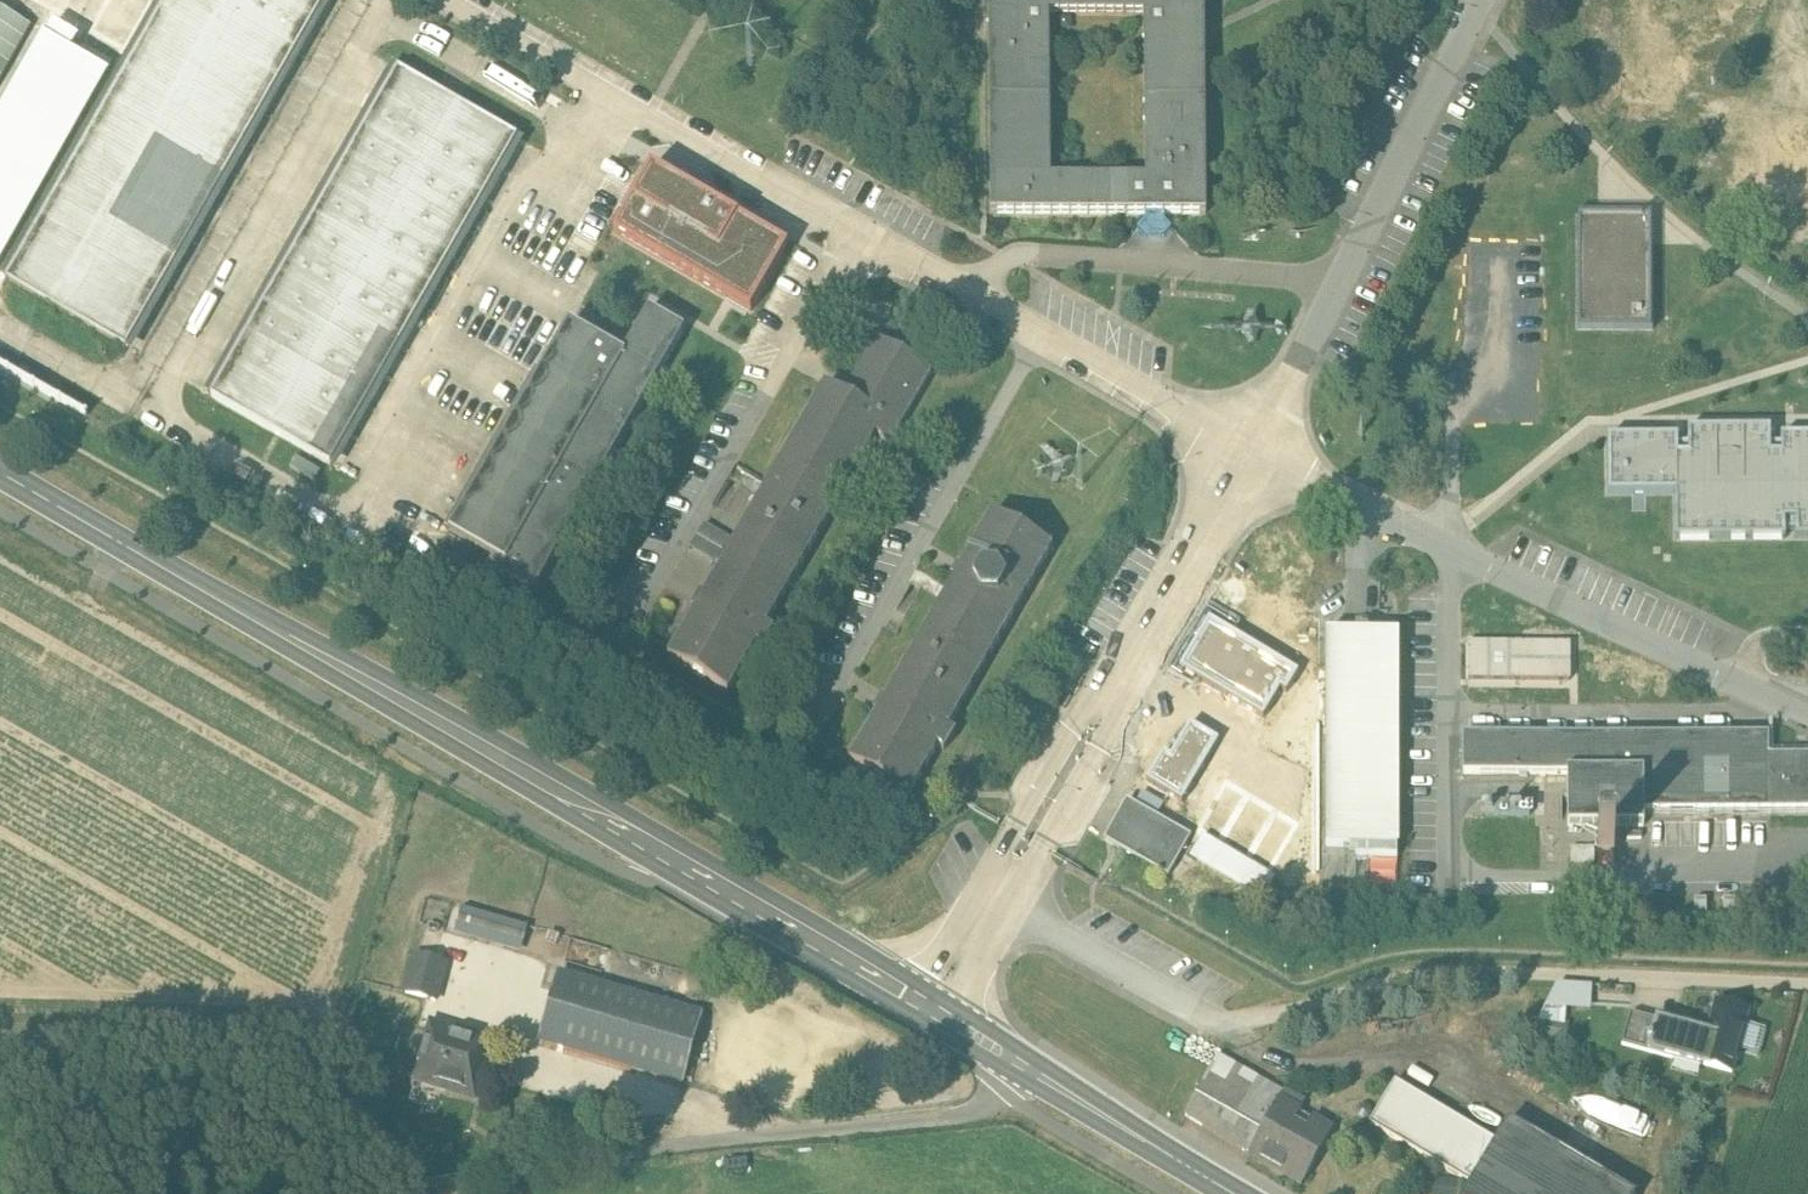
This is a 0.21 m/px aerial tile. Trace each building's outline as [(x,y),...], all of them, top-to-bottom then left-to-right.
[(11,282),(120,345),(317,0),(172,0),(11,282)] [(992,219),(1154,216),(1206,215),(1205,0),(990,0),(992,219)] [(0,13),(0,97),(35,31),(0,13)] [(109,86),(46,49),(0,127),(0,271),(109,86)] [(402,71),(215,400),(325,462),(511,133),(402,71)] [(652,169),(615,234),(749,311),(788,248),(652,169)] [(1651,215),(1578,215),(1579,329),(1652,329),(1651,215)] [(621,353),(568,323),(443,542),(465,555),(471,545),(502,562),(495,574),(532,595),(684,328),(647,307),(621,353)] [(823,383),(667,657),(727,691),(755,643),(762,647),(774,627),(768,623),(876,434),(891,443),(932,370),(874,336),(842,393),(823,383)] [(1787,442),(1788,464),(1772,464),(1771,437),(1693,439),(1693,465),(1678,465),(1677,443),(1605,445),(1607,500),(1681,498),(1682,545),(1783,542),(1783,523),(1800,522),(1801,549),(1807,549),(1807,442),(1787,442)] [(991,511),(848,760),(908,795),(936,745),(943,749),(954,730),(947,727),(1051,546),(991,511)] [(1399,636),(1327,636),(1326,850),(1399,851),(1399,636)] [(1768,755),(1768,733),(1462,737),(1462,773),(1566,772),(1568,771),(1642,771),(1642,810),(1769,809),(1768,755)] [(1768,755),(1769,809),(1807,808),(1807,755),(1768,755)] [(1642,771),(1568,771),(1566,772),(1566,826),(1643,825),(1642,810),(1642,771)] [(1216,790),(1199,822),(1220,833),(1187,893),(1208,904),(1210,900),(1226,871),(1239,847),(1258,813),(1216,790)] [(1191,834),(1133,801),(1110,841),(1168,874),(1181,851),(1191,834)] [(528,928),(462,910),(457,926),(524,945),(528,928)] [(446,966),(416,957),(406,994),(436,1003),(446,966)] [(700,1014),(564,976),(543,1047),(679,1086),(700,1014)] [(1748,1018),(1718,1010),(1711,1034),(1709,1044),(1738,1052),(1748,1018)] [(1650,1017),(1630,1011),(1621,1043),(1641,1049),(1650,1017)] [(1650,1017),(1641,1049),(1648,1051),(1657,1019),(1650,1017)] [(1657,1019),(1648,1051),(1659,1054),(1668,1022),(1657,1019)] [(1711,1034),(1668,1022),(1659,1054),(1697,1064),(1703,1042),(1709,1044),(1711,1034)] [(493,1044),(434,1028),(422,1071),(444,1078),(442,1086),(478,1096),(493,1044)] [(1709,1044),(1703,1042),(1697,1064),(1734,1075),(1740,1052),(1738,1052),(1709,1044)] [(1284,1093),(1220,1057),(1216,1059),(1186,1115),(1216,1134),(1250,1154),(1284,1093)] [(1496,1142),(1395,1082),(1370,1125),(1472,1183),(1496,1142)] [(1303,1102),(1285,1092),(1284,1093),(1250,1154),(1288,1177),(1291,1171),(1306,1179),(1332,1132),(1297,1113),(1303,1102)] [(1509,1121),(1496,1142),(1472,1183),(1466,1193),(1632,1193),(1509,1121)]
